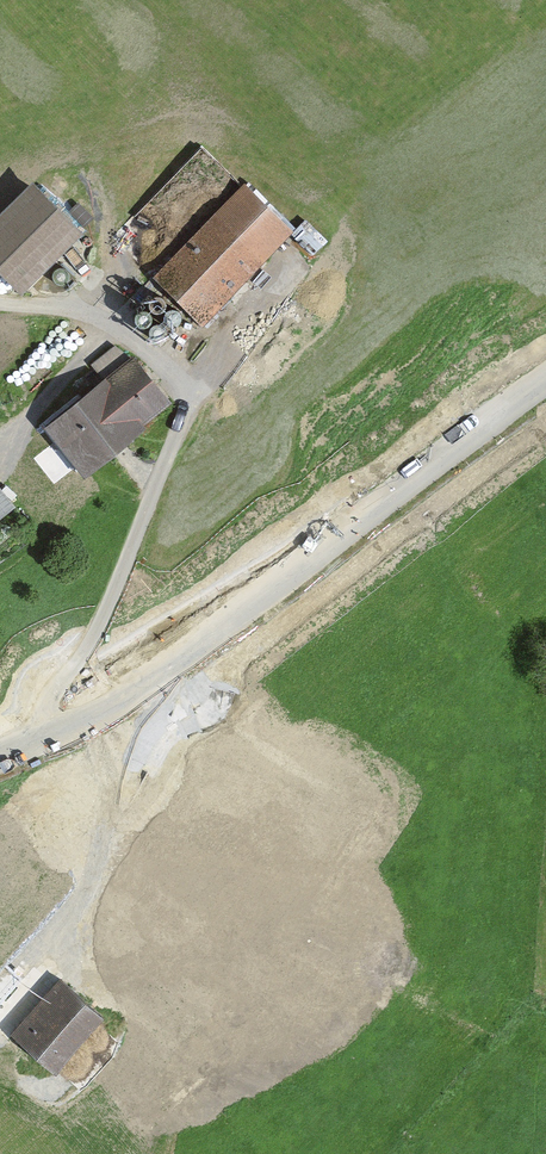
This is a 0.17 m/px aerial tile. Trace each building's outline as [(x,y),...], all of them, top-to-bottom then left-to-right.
[(248,187),(152,283),(199,331),(296,235),(248,187)] [(33,188),(0,220),(0,274),(24,299),(85,240),(33,188)] [(137,359),(49,432),(89,479),(176,406),(137,359)] [(20,509),(0,483),(0,524),(20,509)] [(108,1018),(62,978),(13,1034),(59,1074),(108,1018)]
